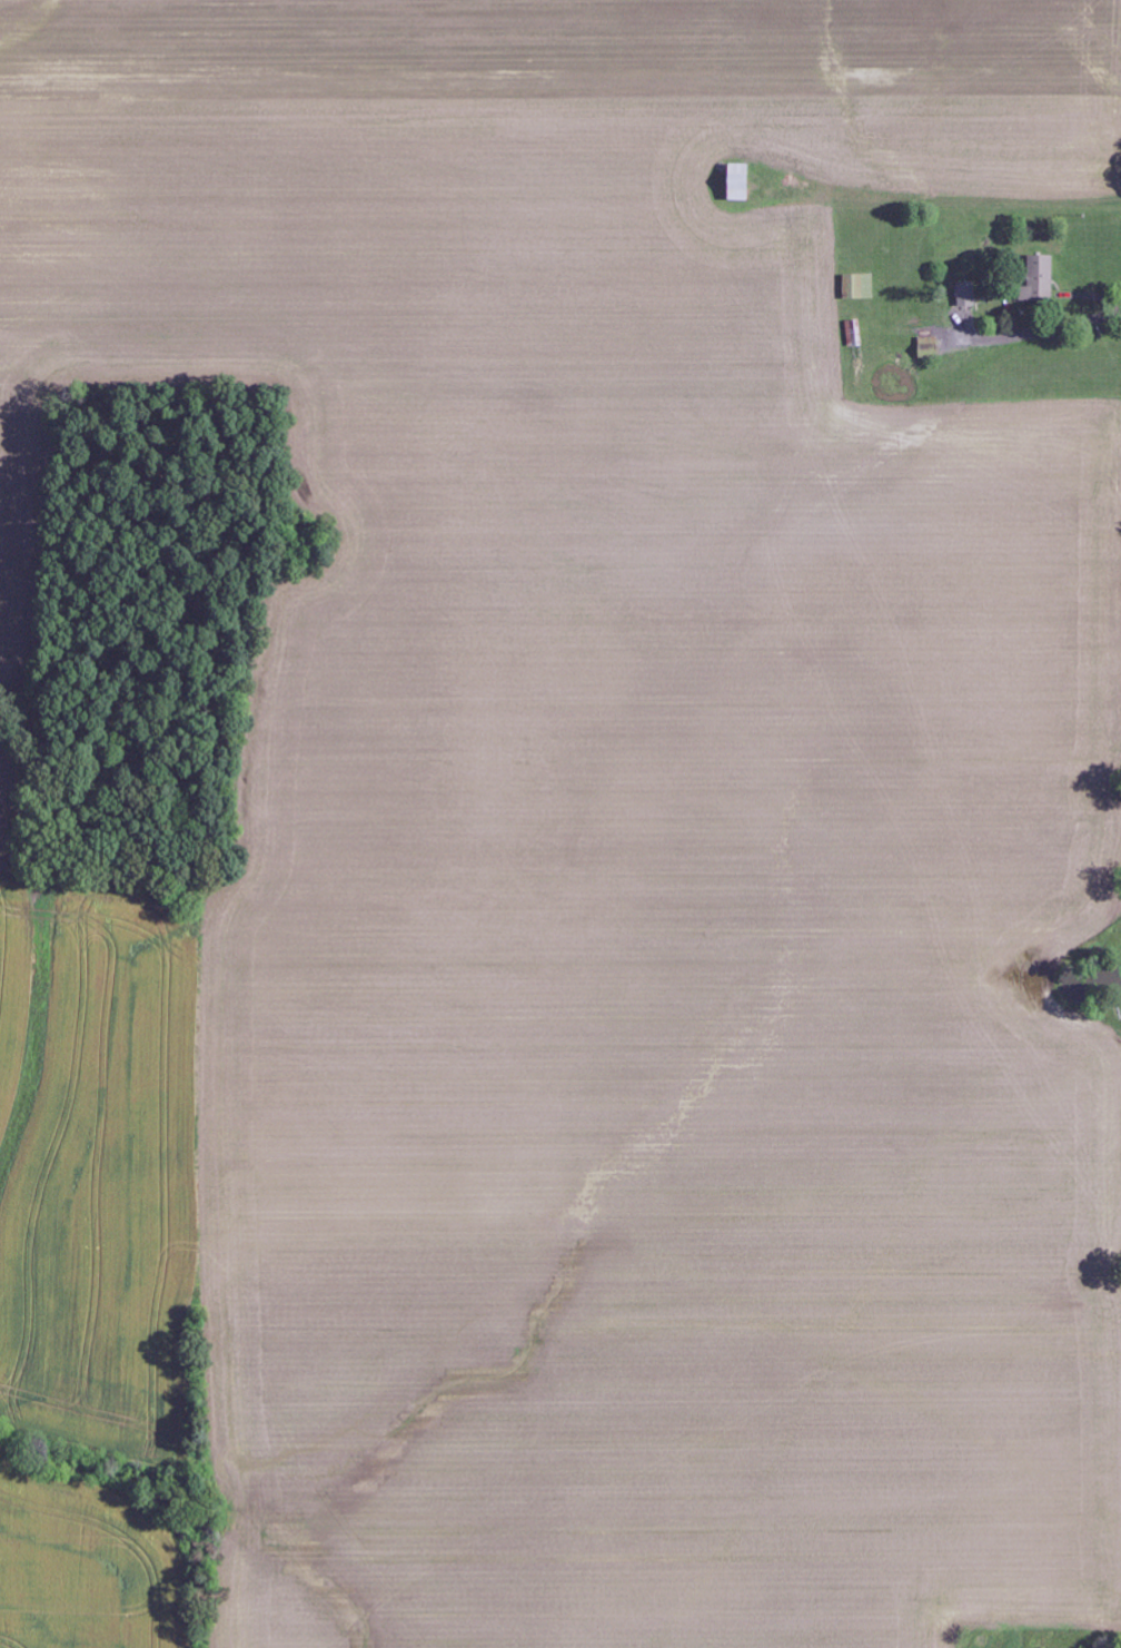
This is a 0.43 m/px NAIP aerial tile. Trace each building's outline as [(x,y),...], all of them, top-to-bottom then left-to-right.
[(732,201),(752,202),(752,165),(732,165),(732,201)] [(1056,256),(1029,256),(1028,300),(1055,300),(1056,256)] [(844,276),(844,299),(875,298),(875,275),(844,276)] [(977,307),(976,283),(958,283),(959,308),(977,307)] [(862,346),(860,321),(847,321),(848,347),(862,346)]
